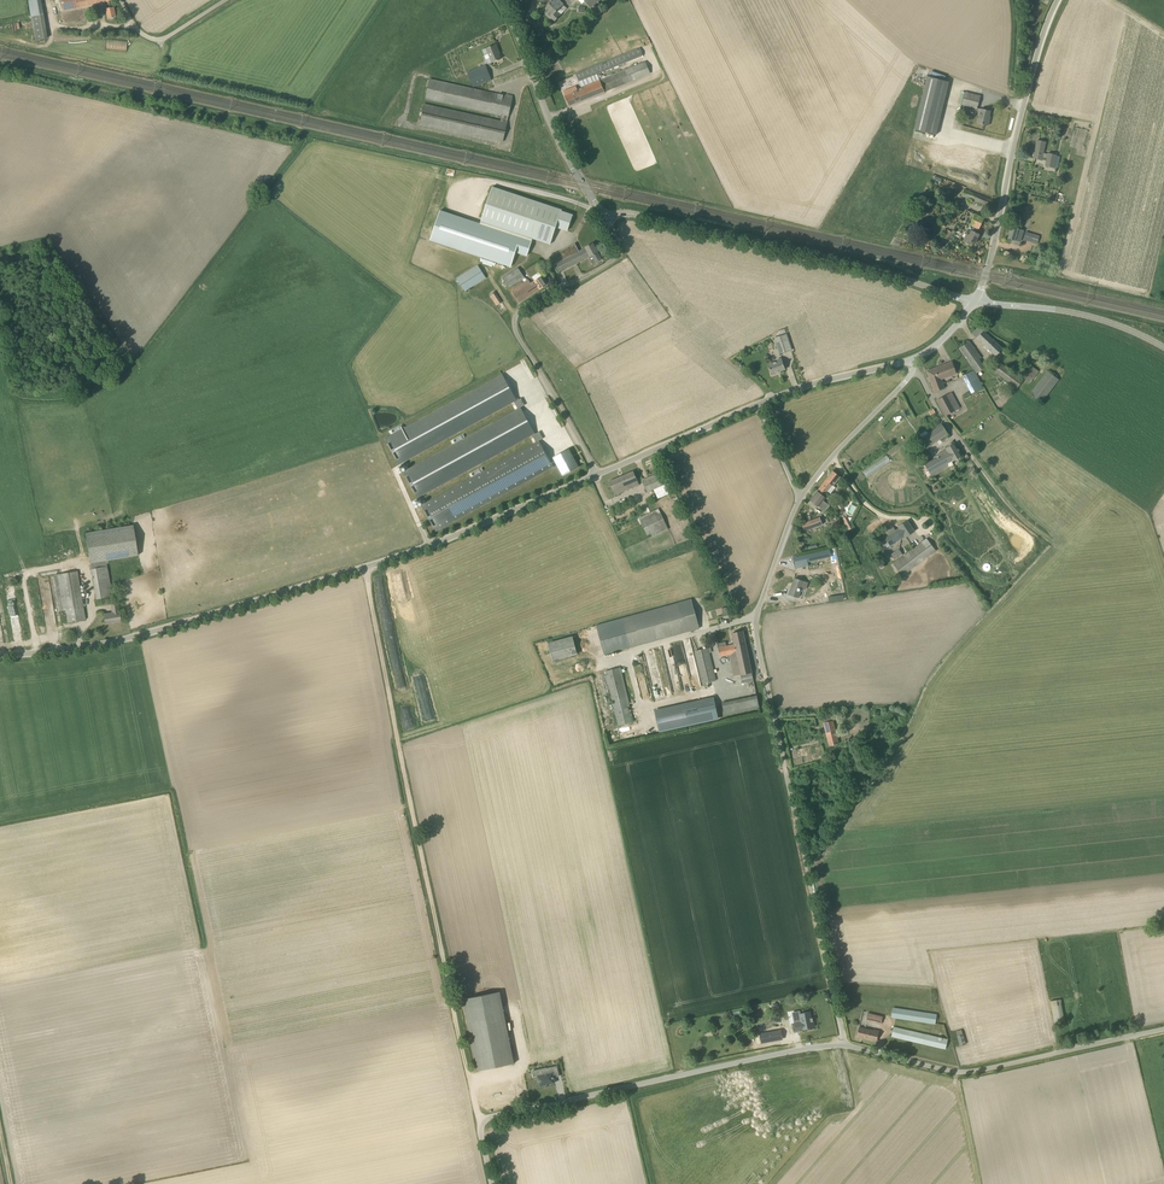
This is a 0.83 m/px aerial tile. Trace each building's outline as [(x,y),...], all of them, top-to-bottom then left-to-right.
[(48,38),(44,14),(41,0),(28,0),(31,17),(35,41),(48,38)] [(109,1),(111,0),(110,0),(61,0),(64,11),(104,2),(107,19),(116,17),(113,7),(110,8),(109,1)] [(542,4),(543,3),(548,7),(543,12),(554,22),(561,14),(567,8),(562,4),(563,3),(559,0),(553,0),(552,1),(551,0),(538,0),(542,4)] [(598,15),(604,9),(598,2),(600,0),(583,0),(598,15)] [(63,24),(84,20),(82,10),(61,14),(63,24)] [(105,49),(126,50),(126,41),(106,40),(105,49)] [(492,63),(501,59),(498,52),(499,52),(496,44),(482,50),(488,64),(492,62),(492,63)] [(600,80),(597,74),(643,55),(640,48),(576,74),(581,88),(577,89),(576,86),(564,91),(566,95),(565,96),(569,106),(651,73),(646,61),(600,80)] [(486,65),(484,66),(483,63),(479,65),(480,67),(467,73),(473,86),(492,79),(486,65)] [(935,135),(948,82),(927,77),(914,130),(935,135)] [(420,123),(503,141),(507,123),(508,117),(509,117),(513,98),(513,96),(507,94),(507,96),(430,79),(426,97),(503,114),(501,120),(425,103),(420,123)] [(980,96),(964,92),(962,105),(977,108),(980,96)] [(988,126),(989,120),(988,120),(990,111),(981,109),(977,123),(988,126)] [(958,118),(956,118),(955,120),(957,121),(956,125),(963,126),(964,123),(960,119),(958,118)] [(1043,153),(1045,142),(1037,140),(1033,158),(1041,159),(1042,158),(1046,159),(1045,165),(1054,167),(1056,156),(1056,155),(1048,153),(1048,155),(1043,153)] [(561,210),(492,187),(481,222),(550,244),(555,227),(567,231),(573,215),(561,211),(561,210)] [(991,208),(994,201),(964,189),(961,196),(991,208)] [(440,211),(430,241),(510,267),(515,252),(527,256),(532,241),(480,224),(440,211)] [(977,233),(984,219),(975,214),(970,225),(975,228),(973,231),(971,230),(969,235),(966,233),(963,241),(970,244),(971,241),(975,243),(979,234),(977,233)] [(1020,242),(1024,230),(1012,226),(1008,238),(1015,240),(1020,242)] [(943,236),(948,239),(952,233),(946,229),(943,236)] [(1036,235),(1026,232),(1023,240),(1034,243),(1036,235)] [(598,253),(593,243),(586,247),(587,248),(579,252),(575,243),(551,256),(555,264),(559,272),(590,256),(590,257),(593,256),(596,262),(601,259),(598,253)] [(465,292),(486,278),(478,265),(456,278),(465,292)] [(517,267),(501,278),(508,287),(514,283),(516,286),(525,279),(517,267)] [(540,289),(545,286),(547,284),(542,276),(539,278),(539,277),(530,283),(528,279),(511,291),(519,303),(540,289)] [(497,306),(502,302),(495,292),(490,296),(497,306)] [(996,356),(1003,349),(984,330),(979,326),(972,333),(996,356)] [(779,354),(792,350),(787,333),(774,338),(779,354)] [(976,373),(985,367),(979,359),(981,358),(970,341),(959,349),(976,373)] [(772,375),(778,373),(777,372),(785,369),(781,358),(776,360),(777,362),(768,365),(772,375)] [(935,392),(944,388),(941,379),(956,374),(952,362),(927,371),(935,392)] [(1017,389),(1024,380),(999,362),(993,370),(1017,389)] [(1030,383),(1039,371),(1026,363),(1018,374),(1030,383)] [(969,389),(980,383),(973,370),(962,376),(969,389)] [(1041,403),(1059,380),(1047,371),(1029,394),(1041,403)] [(510,389),(501,374),(417,421),(384,439),(398,464),(512,402),(517,410),(402,472),(416,498),(531,435),(535,443),(420,506),(435,531),(552,467),(538,441),(542,439),(538,431),(534,434),(520,408),(524,406),(520,398),(516,400),(514,397),(510,389)] [(946,415),(959,408),(951,393),(938,400),(946,415)] [(928,447),(948,434),(942,424),(922,438),(928,447)] [(962,456),(955,443),(945,449),(947,451),(924,464),(932,478),(949,468),(949,467),(953,465),(952,462),(962,456)] [(569,449),(553,457),(563,476),(579,467),(569,449)] [(619,493),(617,489),(626,485),(637,480),(633,471),(609,481),(615,495),(619,493)] [(832,489),(840,477),(833,471),(826,480),(821,487),(824,489),(823,490),(827,493),(831,488),(832,489)] [(671,482),(669,483),(664,472),(643,480),(648,492),(661,486),(664,494),(667,493),(668,496),(674,493),(673,490),(674,490),(671,482)] [(827,493),(823,490),(824,489),(821,487),(817,491),(810,500),(819,506),(824,500),(825,498),(824,497),(825,495),(827,493)] [(844,508),(838,499),(835,501),(841,512),(842,512),(842,513),(845,511),(844,511),(845,510),(844,508)] [(647,535),(651,533),(652,537),(668,529),(659,509),(639,518),(647,535)] [(847,516),(845,517),(842,519),(845,525),(845,526),(846,528),(847,527),(849,530),(853,528),(847,516)] [(820,517),(810,521),(812,528),(822,524),(820,517)] [(876,520),(871,524),(867,527),(871,531),(879,524),(876,520)] [(915,531),(907,521),(898,527),(899,528),(896,530),(893,527),(877,537),(885,549),(905,536),(906,537),(915,531)] [(85,533),(96,599),(112,597),(106,561),(138,556),(133,525),(85,533)] [(902,576),(936,551),(927,539),(893,564),(902,576)] [(903,555),(900,550),(899,549),(891,555),(894,560),(903,555)] [(829,550),(804,556),(798,557),(800,564),(806,563),(831,557),(829,550)] [(902,590),(943,560),(938,554),(897,585),(902,590)] [(65,610),(68,623),(85,620),(76,571),(56,574),(63,611),(65,610)] [(799,598),(802,588),(804,581),(794,578),(789,594),(799,598)] [(18,623),(15,594),(7,595),(9,624),(18,623)] [(691,600),(685,601),(596,626),(604,655),(699,628),(691,600)] [(106,624),(121,622),(118,602),(110,604),(112,612),(104,613),(106,624)] [(754,681),(743,631),(732,633),(734,644),(718,648),(720,656),(729,654),(733,677),(741,675),(743,683),(754,681)] [(547,642),(552,661),(576,654),(571,635),(547,642)] [(702,684),(716,680),(708,648),(695,651),(702,684)] [(628,708),(630,708),(619,668),(604,672),(619,728),(634,724),(633,720),(631,721),(630,717),(632,716),(631,712),(629,713),(628,708)] [(757,696),(751,697),(722,703),(724,715),(759,708),(757,696)] [(713,697),(654,711),(659,733),(719,720),(713,697)] [(822,719),(829,746),(839,744),(833,720),(832,717),(822,719)] [(514,1063),(500,992),(464,999),(478,1070),(514,1063)] [(1054,1023),(1061,1022),(1064,1021),(1060,999),(1050,1001),(1054,1023)] [(935,1023),(937,1014),(892,1008),(891,1017),(935,1023)] [(811,1022),(809,1012),(800,1013),(802,1021),(794,1023),(796,1030),(803,1029),(814,1027),(813,1022),(811,1022)] [(880,1026),(882,1018),(873,1016),(870,1024),(880,1026)] [(743,1035),(765,1029),(762,1019),(741,1024),(743,1035)] [(873,1031),(859,1027),(857,1036),(877,1041),(879,1031),(874,1030),(873,1031)] [(945,1049),(947,1043),(948,1039),(894,1027),(891,1036),(945,1049)] [(963,1044),(966,1044),(963,1034),(961,1029),(956,1031),(957,1035),(960,1046),(963,1045),(963,1044)] [(774,1031),(759,1034),(761,1043),(776,1040),(774,1032),(774,1031)] [(537,1079),(539,1090),(555,1087),(554,1080),(559,1079),(559,1080),(560,1080),(557,1070),(546,1072),(547,1074),(542,1075),(542,1079),(537,1079)]
